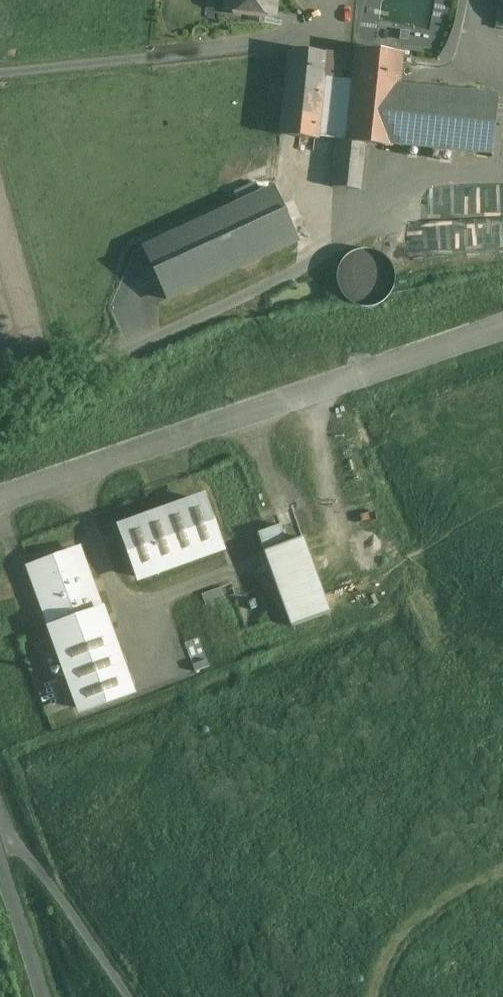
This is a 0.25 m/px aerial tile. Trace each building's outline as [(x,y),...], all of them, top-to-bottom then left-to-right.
[(227,9),(273,13),(275,0),(228,0),(227,9)] [(348,141),(337,140),(332,187),(359,190),(364,145),(393,148),(393,146),(489,157),(496,94),(396,82),(399,56),(357,51),(356,59),(290,52),(281,135),(314,139),(321,74),(344,76),(345,69),(355,70),(348,141)] [(273,186),(134,240),(157,300),(296,246),(273,186)] [(465,226),(417,229),(418,248),(466,246),(465,226)] [(480,226),(465,226),(466,246),(481,245),(480,226)] [(358,230),(354,232),(352,233),(349,236),(345,239),(342,243),(340,248),(339,252),(338,255),(338,259),(339,264),(340,268),(341,272),(343,275),(346,278),(349,281),(351,282),(354,284),(358,286),(364,288),(369,288),(374,287),(377,286),(381,285),(384,283),(387,280),(390,277),(393,274),(395,270),(396,266),(397,263),(397,261),(397,258),(397,255),(397,252),(396,250),(395,247),(393,242),(390,239),(388,236),(385,234),(382,232),(377,230),(372,229),(367,228),(362,229),(358,230)] [(202,499),(122,528),(139,577),(220,548),(202,499)] [(303,536),(288,542),(281,524),(258,532),(292,626),(331,612),(303,536)] [(78,551),(30,568),(37,588),(38,588),(52,629),(100,611),(85,572),(78,551)] [(222,586),(202,594),(206,605),(226,597),(222,586)] [(52,629),(81,709),(130,692),(100,611),(52,629)] [(199,638),(185,643),(193,665),(207,659),(199,638)] [(207,659),(193,665),(195,671),(210,666),(207,659)]
